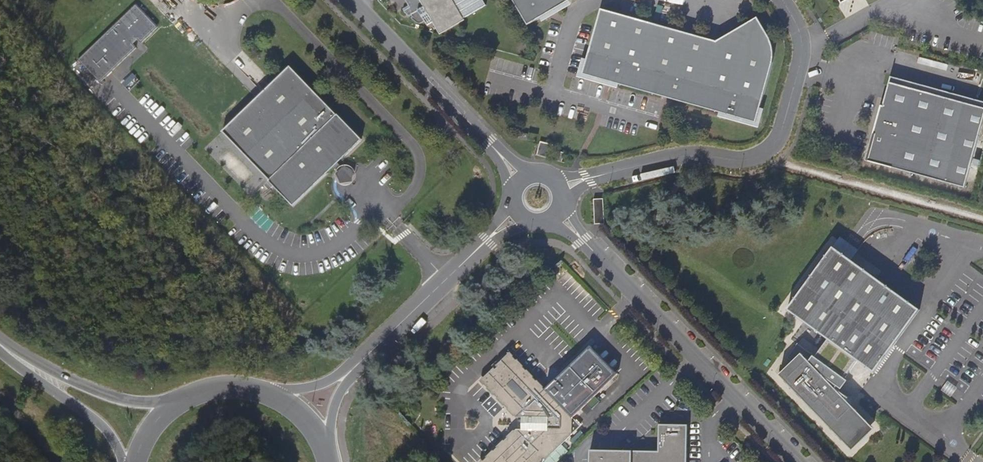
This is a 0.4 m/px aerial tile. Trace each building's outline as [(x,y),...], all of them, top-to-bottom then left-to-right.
[(486,5),(483,0),(405,0),(410,8),(404,11),(416,22),(419,24),(422,23),(425,22),(430,31),(436,27),(440,34),(464,20),(463,18),(486,5)] [(528,26),(572,0),(513,0),(528,26)] [(137,4),(79,60),(99,82),(136,48),(132,43),(137,38),(141,43),(158,27),(137,4)] [(583,74),(756,122),(773,58),(772,45),(770,40),(769,37),(757,17),(716,42),(601,9),(583,74)] [(336,114),(289,66),(222,131),(268,180),(292,205),(293,205),(294,205),(327,172),(325,170),(332,165),(337,162),(341,155),(343,157),(361,140),(361,139),(361,138),(337,113),(336,114)] [(965,188),(982,122),(982,108),(889,82),(883,106),(881,105),(866,161),(965,188)] [(550,159),(553,150),(554,145),(540,141),(539,144),(536,155),(550,159)] [(553,159),(562,161),(564,153),(556,151),(553,159)] [(352,182),(354,178),(355,177),(355,173),(354,171),(352,168),(350,166),(348,165),(344,165),(342,165),(339,166),(338,167),(337,168),(337,169),(335,171),(335,172),(335,175),(335,177),(336,180),(337,182),(341,184),(344,185),(348,184),(350,183),(352,182)] [(595,224),(605,223),(603,198),(594,199),(595,219),(595,224)] [(920,312),(836,249),(789,310),(829,341),(816,358),(798,345),(787,359),(794,364),(782,375),(850,445),(869,427),(839,397),(840,395),(835,390),(837,387),(843,379),(856,361),(873,374),(920,312)] [(510,352),(507,355),(543,392),(546,389),(510,352)] [(546,389),(543,392),(507,355),(483,378),(519,415),(516,417),(526,418),(526,420),(520,420),(520,427),(526,427),(526,429),(517,429),(519,432),(493,457),(488,461),(534,461),(542,455),(545,457),(546,458),(564,442),(572,434),(581,425),(595,411),(600,417),(609,409),(603,404),(626,381),(599,354),(554,397),(546,389)] [(850,445),(782,375),(780,376),(852,450),(873,428),(870,425),(869,427),(850,445)] [(480,381),(516,417),(519,415),(483,378),(480,381)] [(848,382),(843,379),(837,387),(841,390),(848,382)] [(870,425),(840,395),(839,397),(869,427),(870,425)] [(688,424),(662,424),(662,451),(591,450),(590,461),(687,461),(688,424)] [(493,457),(519,432),(517,429),(482,461),(488,461),(493,457)] [(575,436),(572,434),(564,442),(567,444),(575,436)] [(540,461),(557,461),(571,449),(567,444),(564,442),(546,458),(545,457),(540,461)]
